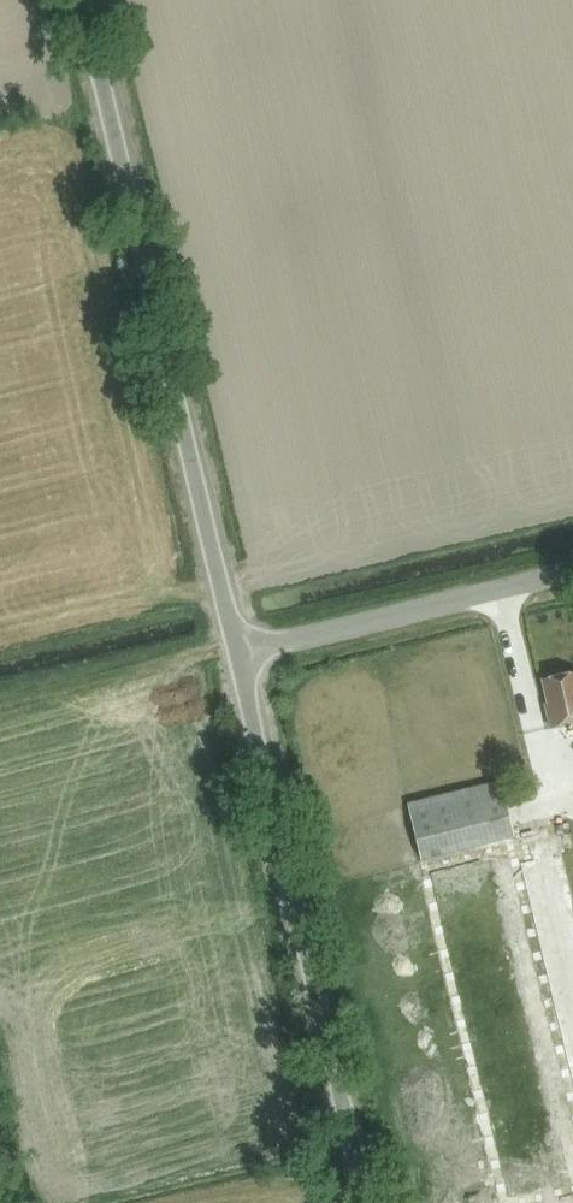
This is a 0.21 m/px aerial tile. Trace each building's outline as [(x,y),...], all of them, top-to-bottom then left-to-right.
[(548,686),(555,711),(548,713),(552,732),(572,727),(572,679),(548,686)] [(501,780),(408,803),(422,860),(516,837),(501,780)] [(508,1202),(572,1202),(572,1097),(521,888),(533,884),(527,859),(428,884),(508,1202)]
